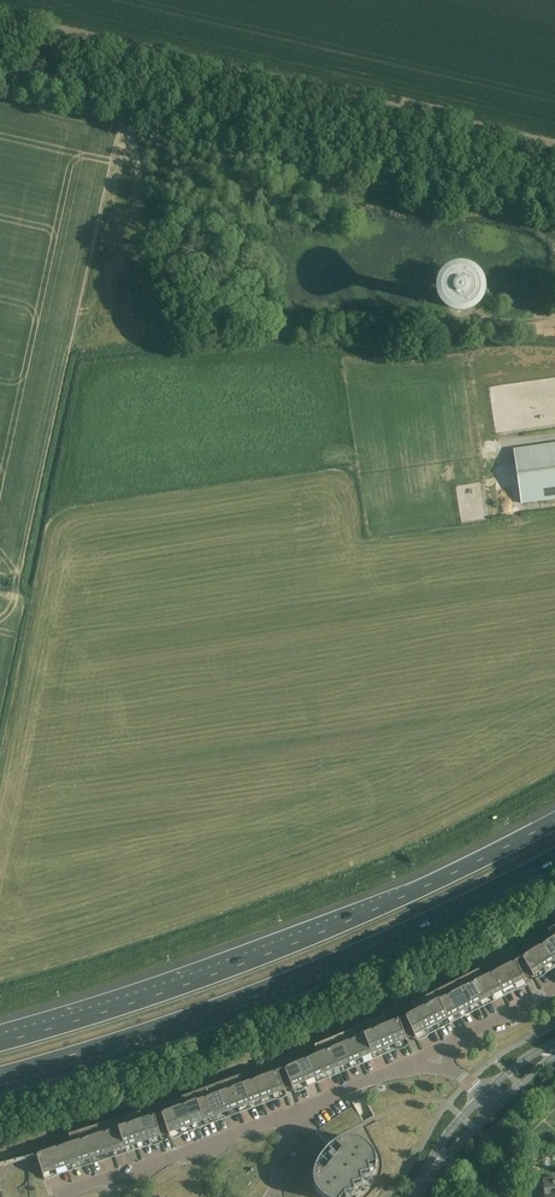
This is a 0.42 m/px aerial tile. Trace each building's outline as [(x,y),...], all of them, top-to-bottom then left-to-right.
[(462,298),(461,298),(460,298),(459,298),(459,299),(458,299),(457,300),(456,301),(456,302),(455,303),(455,304),(455,305),(456,306),(456,307),(456,308),(457,309),(458,309),(459,310),(460,310),(461,310),(462,310),(463,310),(464,310),(465,309),(466,309),(466,308),(467,307),(467,306),(467,305),(467,303),(467,302),(467,301),(466,301),(466,300),(465,299),(464,299),(463,298),(462,298)] [(514,449),(522,504),(554,500),(554,444),(514,449)] [(543,945),(554,962),(554,961),(554,941),(553,939),(543,945)] [(543,969),(554,962),(543,945),(533,952),(543,969)] [(532,975),(543,969),(533,952),(522,959),(532,975)] [(515,962),(524,980),(532,975),(522,959),(515,962)] [(515,962),(504,968),(513,986),(524,980),(515,962)] [(504,968),(493,974),(502,991),(513,986),(504,968)] [(467,977),(480,1003),(491,997),(482,979),(483,979),(478,971),(467,977)] [(491,997),(502,991),(493,974),(483,979),(482,979),(491,997)] [(480,1003),(467,977),(456,982),(469,1008),(480,1003)] [(445,988),(458,1014),(469,1008),(456,982),(445,988)] [(434,994),(448,1019),(458,1014),(445,988),(434,994)] [(423,999),(437,1025),(448,1019),(434,994),(423,999)] [(426,1031),(437,1025),(423,999),(412,1005),(416,1013),(417,1013),(426,1031)] [(416,1013),(405,1019),(414,1036),(426,1031),(417,1013),(416,1013)] [(372,1023),(383,1050),(394,1045),(387,1027),(384,1018),(372,1023)] [(405,1019),(399,1022),(406,1040),(414,1036),(405,1019)] [(399,1022),(387,1027),(394,1045),(406,1040),(399,1022)] [(360,1028),(372,1055),(383,1050),(372,1023),(360,1028)] [(349,1033),(360,1059),(372,1055),(360,1028),(349,1033)] [(338,1037),(349,1064),(360,1059),(349,1033),(338,1037)] [(327,1042),(338,1069),(349,1064),(338,1037),(327,1042)] [(326,1074),(338,1069),(327,1042),(315,1047),(318,1055),(319,1055),(326,1074)] [(307,1060),(315,1078),(326,1074),(319,1055),(318,1055),(307,1060)] [(307,1060),(296,1065),(304,1083),(315,1078),(307,1060)] [(296,1065),(284,1070),(292,1088),(304,1083),(296,1065)] [(292,1088),(284,1070),(277,1072),(284,1091),(292,1088)] [(284,1091),(277,1072),(265,1077),(272,1095),(284,1091)] [(228,1081),(238,1108),(249,1104),(242,1085),(243,1085),(240,1077),(228,1081)] [(272,1095),(265,1077),(254,1081),(261,1100),(272,1095)] [(216,1085),(226,1113),(238,1108),(228,1081),(216,1085)] [(249,1104),(261,1100),(254,1081),(243,1085),(242,1085),(249,1104)] [(205,1090),(215,1117),(226,1113),(216,1085),(205,1090)] [(193,1094),(203,1121),(215,1117),(205,1090),(193,1094)] [(182,1098),(192,1126),(203,1121),(193,1094),(182,1098)] [(180,1130),(192,1126),(182,1098),(170,1103),(173,1111),(174,1111),(180,1130)] [(162,1116),(168,1134),(180,1130),(174,1111),(173,1111),(162,1116)] [(128,1117),(137,1145),(148,1141),(142,1122),(143,1122),(140,1113),(128,1117)] [(168,1134),(162,1116),(155,1118),(161,1137),(168,1134)] [(359,1116),(336,1144),(333,1146),(334,1146),(316,1168),(315,1168),(314,1171),(307,1180),(308,1191),(315,1196),(345,1196),(353,1194),(354,1194),(352,1187),(361,1185),(362,1185),(360,1177),(369,1175),(370,1175),(368,1168),(375,1166),(374,1170),(375,1170),(376,1167),(376,1163),(375,1159),(391,1138),(380,1130),(377,1123),(371,1126),(366,1129),(359,1116)] [(128,1117),(116,1121),(125,1148),(137,1145),(128,1117)] [(155,1118),(143,1122),(142,1122),(148,1141),(161,1137),(155,1118)] [(113,1152),(125,1148),(116,1121),(104,1124),(113,1152)] [(93,1128),(102,1156),(113,1152),(104,1124),(93,1128)] [(90,1160),(102,1156),(93,1128),(81,1132),(90,1160)] [(78,1163),(90,1160),(81,1132),(69,1136),(72,1144),(78,1163)] [(60,1148),(66,1167),(78,1163),(72,1144),(60,1148)] [(49,1152),(55,1171),(66,1167),(60,1148),(49,1152)] [(55,1171),(49,1152),(37,1156),(43,1175),(55,1171)] [(543,1182),(544,1192),(536,1193),(536,1196),(554,1196),(554,1181),(543,1182)]
